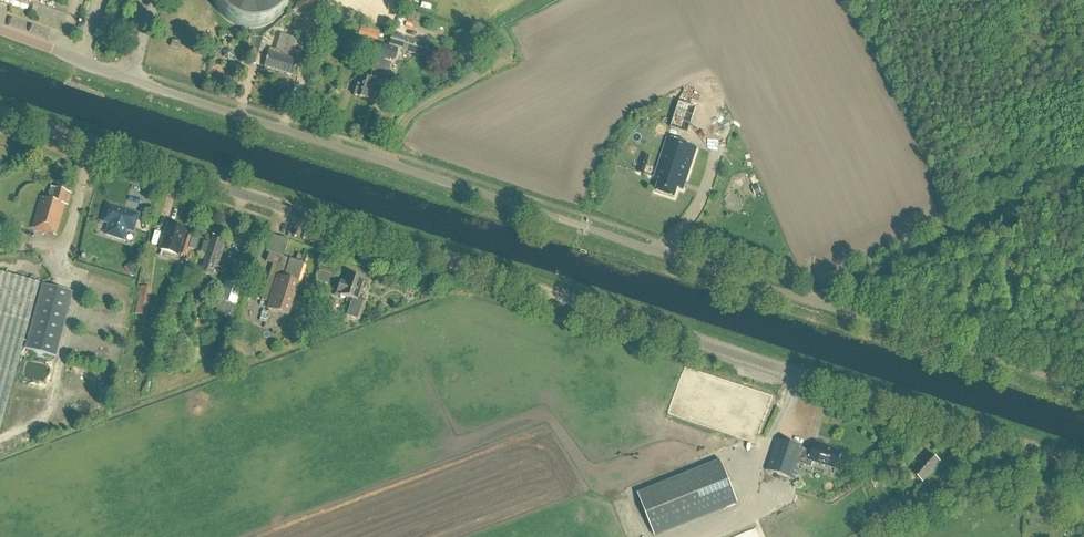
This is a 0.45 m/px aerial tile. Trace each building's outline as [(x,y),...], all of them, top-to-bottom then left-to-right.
[(26,11),(29,0),(0,0),(0,2),(26,11)] [(252,29),(257,29),(263,27),(268,25),(273,22),(278,18),(282,14),(285,9),(287,3),(288,0),(212,0),(214,6),(217,11),(220,16),(225,20),(229,23),(234,26),(240,28),(246,29),(252,29)] [(315,21),(323,24),(326,14),(318,12),(315,21)] [(284,51),(277,73),(291,77),(295,63),(288,60),(296,34),(292,33),(293,28),(290,28),(288,36),(292,38),(290,46),(282,43),(280,50),(284,51)] [(427,59),(431,47),(392,34),(388,47),(427,59)] [(246,50),(253,52),(250,63),(259,66),(267,41),(258,38),(250,38),(246,50)] [(310,64),(316,44),(308,42),(302,62),(310,64)] [(384,58),(387,47),(381,45),(377,56),(384,58)] [(387,47),(384,58),(394,61),(398,50),(387,47)] [(284,51),(280,50),(280,52),(269,49),(267,54),(263,68),(277,73),(284,51)] [(370,101),(383,60),(375,58),(369,79),(363,77),(361,86),(356,84),(353,94),(357,95),(357,97),(370,101)] [(383,60),(370,101),(384,106),(390,85),(384,83),(390,63),(383,60)] [(674,65),(668,66),(670,74),(676,73),(674,65)] [(651,131),(659,104),(653,102),(645,129),(651,131)] [(688,135),(697,108),(679,102),(670,129),(688,135)] [(630,135),(652,141),(654,135),(632,128),(630,135)] [(683,191),(697,148),(667,139),(654,178),(659,180),(655,192),(675,199),(678,189),(683,191)] [(645,175),(648,165),(641,163),(638,173),(645,175)] [(67,206),(71,194),(51,188),(47,200),(41,198),(32,228),(55,235),(65,205),(67,206)] [(132,231),(138,215),(108,205),(102,222),(109,224),(105,234),(123,240),(126,229),(132,231)] [(20,225),(2,219),(0,225),(0,231),(17,236),(20,225)] [(177,255),(185,230),(167,224),(159,249),(177,255)] [(288,315),(298,284),(297,284),(304,265),(283,258),(288,241),(271,236),(266,253),(269,254),(266,262),(273,265),(261,301),(269,303),(267,309),(288,315)] [(217,267),(222,252),(220,251),(224,240),(212,237),(200,273),(213,276),(216,267),(217,267)] [(144,260),(158,260),(159,239),(145,239),(144,260)] [(188,257),(191,247),(183,244),(179,254),(188,257)] [(176,268),(172,279),(178,281),(182,270),(176,268)] [(39,284),(0,274),(0,431),(39,284)] [(356,302),(363,281),(347,276),(344,285),(340,283),(337,292),(341,293),(340,296),(350,299),(344,316),(360,321),(365,305),(356,302)] [(237,307),(244,286),(225,280),(218,301),(237,307)] [(58,358),(75,294),(44,285),(27,349),(58,358)] [(126,397),(134,398),(135,388),(127,387),(126,397)] [(813,453),(805,451),(805,450),(777,441),(767,472),(795,481),(801,464),(812,468),(813,463),(836,470),(842,453),(824,447),(824,446),(816,443),(813,453)] [(924,483),(941,464),(929,454),(913,474),(924,483)] [(638,494),(655,536),(738,504),(721,461),(638,494)] [(874,484),(895,476),(892,469),(872,477),(874,484)] [(900,504),(891,509),(894,515),(903,509),(900,504)]
